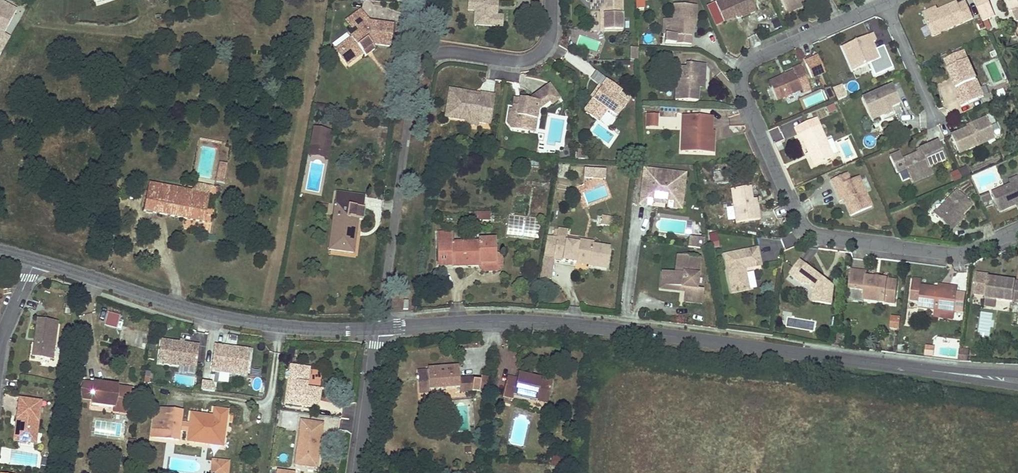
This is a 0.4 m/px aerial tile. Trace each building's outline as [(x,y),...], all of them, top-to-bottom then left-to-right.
[(495,0),(476,0),(475,11),(474,25),(502,27),(502,24),(503,24),(503,19),(502,19),(503,17),(497,16),(495,16),(495,0)] [(622,0),(591,0),(591,8),(604,8),(604,32),(622,32),(622,0)] [(757,11),(752,0),(722,0),(715,3),(724,22),(740,15),(742,18),(757,11)] [(787,14),(808,5),(806,0),(781,0),(787,14)] [(988,0),(974,0),(973,0),(977,9),(988,4),(989,4),(988,0)] [(1010,12),(1017,9),(1017,0),(1005,0),(1010,12)] [(933,37),(973,19),(966,2),(959,6),(957,2),(937,11),(924,17),(933,37)] [(15,10),(0,3),(0,39),(15,10)] [(994,17),(988,4),(977,9),(983,21),(994,17)] [(692,44),(692,21),(695,21),(696,6),(674,5),(674,20),(671,20),(670,35),(665,35),(665,44),(692,44)] [(604,32),(604,8),(591,8),(591,11),(601,10),(601,32),(604,32)] [(924,17),(937,11),(935,8),(922,14),(924,17)] [(389,46),(392,25),(374,23),(371,25),(360,11),(346,21),(352,29),(355,27),(359,32),(350,39),(343,44),(346,48),(338,54),(347,65),(362,53),(372,46),(374,44),(389,46)] [(670,35),(671,20),(663,20),(663,35),(665,35),(670,35)] [(343,44),(350,39),(346,34),(332,45),(336,50),(343,44)] [(884,46),(875,50),(871,49),(868,44),(871,43),(875,41),(872,34),(842,47),(852,71),(871,63),(876,74),(893,67),(888,56),(884,46)] [(338,54),(346,48),(343,44),(336,50),(338,54)] [(365,57),(374,49),(372,46),(362,53),(365,57)] [(981,90),(964,51),(945,60),(949,69),(948,70),(960,98),(958,99),(961,107),(978,99),(976,92),(981,90)] [(814,55),(804,60),(812,79),(823,75),(814,55)] [(705,88),(705,78),(699,78),(700,65),(687,64),(687,68),(675,67),(674,81),(676,81),(675,100),(698,101),(698,92),(697,92),(697,88),(699,88),(705,88)] [(802,90),(799,84),(807,80),(801,66),(793,70),(794,71),(769,83),(777,101),(802,90)] [(626,105),(616,98),(621,91),(606,81),(602,87),(593,99),(595,101),(586,113),(599,122),(608,110),(614,114),(618,117),(626,105)] [(593,99),(602,87),(599,85),(591,97),(593,99)] [(887,110),(900,104),(892,85),(861,99),(869,117),(887,110)] [(551,105),(559,100),(549,86),(529,101),(521,99),(520,105),(517,106),(514,106),(513,111),(510,110),(508,124),(512,129),(528,132),(530,119),(536,120),(538,110),(549,102),(551,105)] [(829,102),(837,98),(834,94),(832,88),(825,91),(826,94),(829,101),(829,102)] [(492,111),(494,95),(480,93),(480,94),(480,97),(465,95),(466,92),(449,89),(445,118),(465,121),(479,123),(486,124),(488,110),(492,111)] [(1005,96),(1003,89),(996,92),(998,98),(1005,96)] [(845,97),(842,90),(834,94),(837,98),(837,100),(845,97)] [(984,97),(981,90),(976,92),(978,99),(984,97)] [(586,113),(595,101),(593,99),(584,112),(586,113)] [(835,111),(833,104),(825,107),(828,114),(835,111)] [(325,106),(317,105),(317,112),(324,113),(325,106)] [(871,121),(888,113),(887,110),(869,117),(871,121)] [(657,127),(658,115),(650,114),(649,127),(657,127)] [(711,141),(712,131),(712,117),(688,116),(687,136),(682,136),(681,152),(713,153),(714,141),(711,141)] [(833,157),(816,118),(794,128),(800,142),(803,141),(813,165),(833,157)] [(984,138),(993,134),(986,118),(970,125),(971,127),(968,129),(951,136),(959,154),(986,142),(984,138)] [(534,133),(536,120),(530,119),(528,132),(534,133)] [(780,132),(778,127),(768,132),(774,144),(784,139),(781,132),(780,132)] [(327,159),(332,135),(327,135),(327,132),(314,130),(309,155),(327,159)] [(986,142),(995,138),(993,134),(984,138),(986,142)] [(929,168),(945,160),(937,142),(920,149),(921,151),(917,153),(902,160),(899,153),(889,157),(896,173),(906,169),(919,175),(930,170),(929,168)] [(224,178),(227,164),(220,163),(217,177),(224,178)] [(969,175),(965,167),(959,170),(962,178),(969,175)] [(605,179),(606,170),(584,169),(584,177),(605,179)] [(650,183),(652,170),(644,169),(642,182),(650,183)] [(912,183),(932,175),(930,170),(919,175),(906,169),(912,183)] [(676,193),(678,174),(652,170),(650,183),(642,182),(639,204),(652,206),(652,203),(653,199),(664,200),(667,204),(666,205),(666,208),(681,210),(683,194),(676,193)] [(731,170),(714,172),(716,182),(733,179),(731,170)] [(961,179),(957,171),(951,174),(954,182),(961,179)] [(683,194),(686,175),(678,174),(676,193),(683,194)] [(872,207),(859,177),(850,181),(847,174),(832,180),(835,188),(838,187),(844,200),(851,216),(872,207)] [(1010,185),(991,193),(999,212),(1017,204),(1017,181),(1010,185)] [(209,196),(211,186),(194,183),(192,192),(209,196)] [(204,222),(209,196),(192,192),(149,185),(144,211),(204,222)] [(759,220),(757,205),(753,205),(752,202),(750,187),(731,190),(736,224),(759,220)] [(844,200),(838,187),(835,188),(841,201),(844,200)] [(962,215),(972,206),(957,191),(934,214),(951,231),(957,225),(954,223),(962,215)] [(353,254),(358,220),(362,221),(364,209),(362,209),(358,208),(360,197),(337,193),(329,250),(353,254)] [(991,200),(989,194),(980,198),(982,204),(991,200)] [(733,206),(726,207),(727,221),(734,220),(733,206)] [(490,221),(491,212),(484,212),(483,215),(480,215),(480,220),(490,221)] [(957,225),(964,218),(962,215),(954,223),(957,225)] [(613,227),(614,218),(602,216),(601,225),(613,227)] [(538,239),(541,221),(509,217),(506,235),(538,239)] [(607,269),(610,248),(593,245),(594,243),(578,241),(578,243),(566,242),(567,239),(568,231),(555,229),(554,237),(547,236),(544,257),(553,258),(553,260),(576,264),(576,260),(590,262),(589,266),(607,269)] [(453,242),(453,232),(437,233),(437,242),(453,242)] [(688,247),(703,248),(704,239),(689,238),(688,247)] [(718,248),(716,239),(709,241),(711,249),(718,248)] [(495,255),(495,241),(479,241),(479,244),(454,244),(453,242),(437,242),(438,265),(453,265),(453,267),(480,266),(481,266),(481,264),(495,264),(495,255)] [(746,269),(762,266),(758,248),(724,255),(732,294),(750,290),(747,274),(745,274),(743,269),(746,269)] [(501,268),(501,266),(501,259),(500,257),(496,255),(495,255),(495,264),(481,264),(481,266),(480,266),(481,270),(482,271),(484,271),(497,271),(499,270),(500,269),(501,268)] [(696,289),(700,258),(678,256),(676,273),(666,272),(665,286),(685,288),(685,292),(684,302),(702,304),(704,290),(696,289)] [(550,280),(553,260),(553,258),(544,257),(540,278),(550,280)] [(820,281),(822,278),(800,260),(790,274),(803,284),(805,281),(814,289),(813,302),(832,304),(834,286),(826,280),(823,283),(820,281)] [(895,304),(897,281),(881,279),(873,278),(866,277),(867,272),(851,270),(849,289),(864,291),(863,300),(895,304)] [(665,286),(666,272),(662,271),(660,289),(685,292),(685,288),(665,286)] [(999,279),(989,278),(989,276),(976,274),(974,294),(985,296),(985,298),(986,299),(996,300),(1017,303),(1017,282),(999,279)] [(959,298),(959,294),(957,294),(958,287),(949,286),(949,289),(938,288),(921,286),(922,280),(913,279),(911,291),(920,292),(918,308),(935,310),(939,311),(954,312),(955,311),(955,305),(956,298),(959,298)] [(863,300),(864,291),(849,289),(847,301),(863,303),(863,300)] [(995,308),(996,300),(986,299),(985,307),(995,308)] [(953,320),(954,312),(939,311),(935,310),(934,317),(953,320)] [(116,329),(120,315),(108,312),(104,326),(116,329)] [(59,322),(37,319),(34,338),(37,338),(36,341),(34,341),(32,357),(53,360),(59,322)] [(899,329),(900,322),(891,321),(890,328),(899,329)] [(196,369),(199,346),(161,341),(158,364),(196,369)] [(246,376),(250,350),(238,349),(238,351),(223,349),(223,347),(214,346),(211,371),(246,376)] [(932,356),(934,347),(927,346),(926,355),(932,356)] [(966,362),(968,350),(960,349),(958,361),(966,362)] [(286,403),(317,408),(320,390),(306,388),(304,387),(304,384),(307,385),(309,368),(291,366),(286,403)] [(472,391),(479,392),(480,388),(481,382),(473,381),(473,378),(459,380),(458,368),(428,370),(428,371),(417,372),(419,393),(429,392),(429,389),(460,386),(460,391),(472,391)] [(217,382),(227,383),(229,374),(218,373),(217,382)] [(537,379),(518,375),(517,379),(508,377),(503,396),(513,399),(514,395),(547,403),(552,382),(537,379)] [(489,377),(481,376),(481,382),(480,388),(488,389),(489,377)] [(212,383),(202,381),(201,390),(213,392),(212,383)] [(129,406),(131,388),(112,386),(111,385),(111,387),(106,387),(106,385),(98,384),(84,382),(83,393),(91,394),(90,397),(92,398),(92,400),(92,405),(114,408),(113,411),(119,412),(121,405),(129,406)] [(37,433),(42,402),(19,399),(16,420),(19,421),(19,425),(16,425),(14,441),(31,443),(33,432),(37,433)] [(182,411),(156,408),(152,437),(179,440),(180,431),(190,432),(188,442),(222,446),(227,412),(215,411),(214,418),(192,415),(191,425),(181,423),(182,411)] [(301,422),(295,465),(317,468),(318,456),(316,455),(316,451),(319,451),(323,425),(301,422)] [(136,441),(129,440),(127,449),(135,450),(136,441)] [(221,462),(213,461),(212,472),(220,472),(221,462)] [(229,463),(221,462),(220,472),(228,472),(229,463)]
